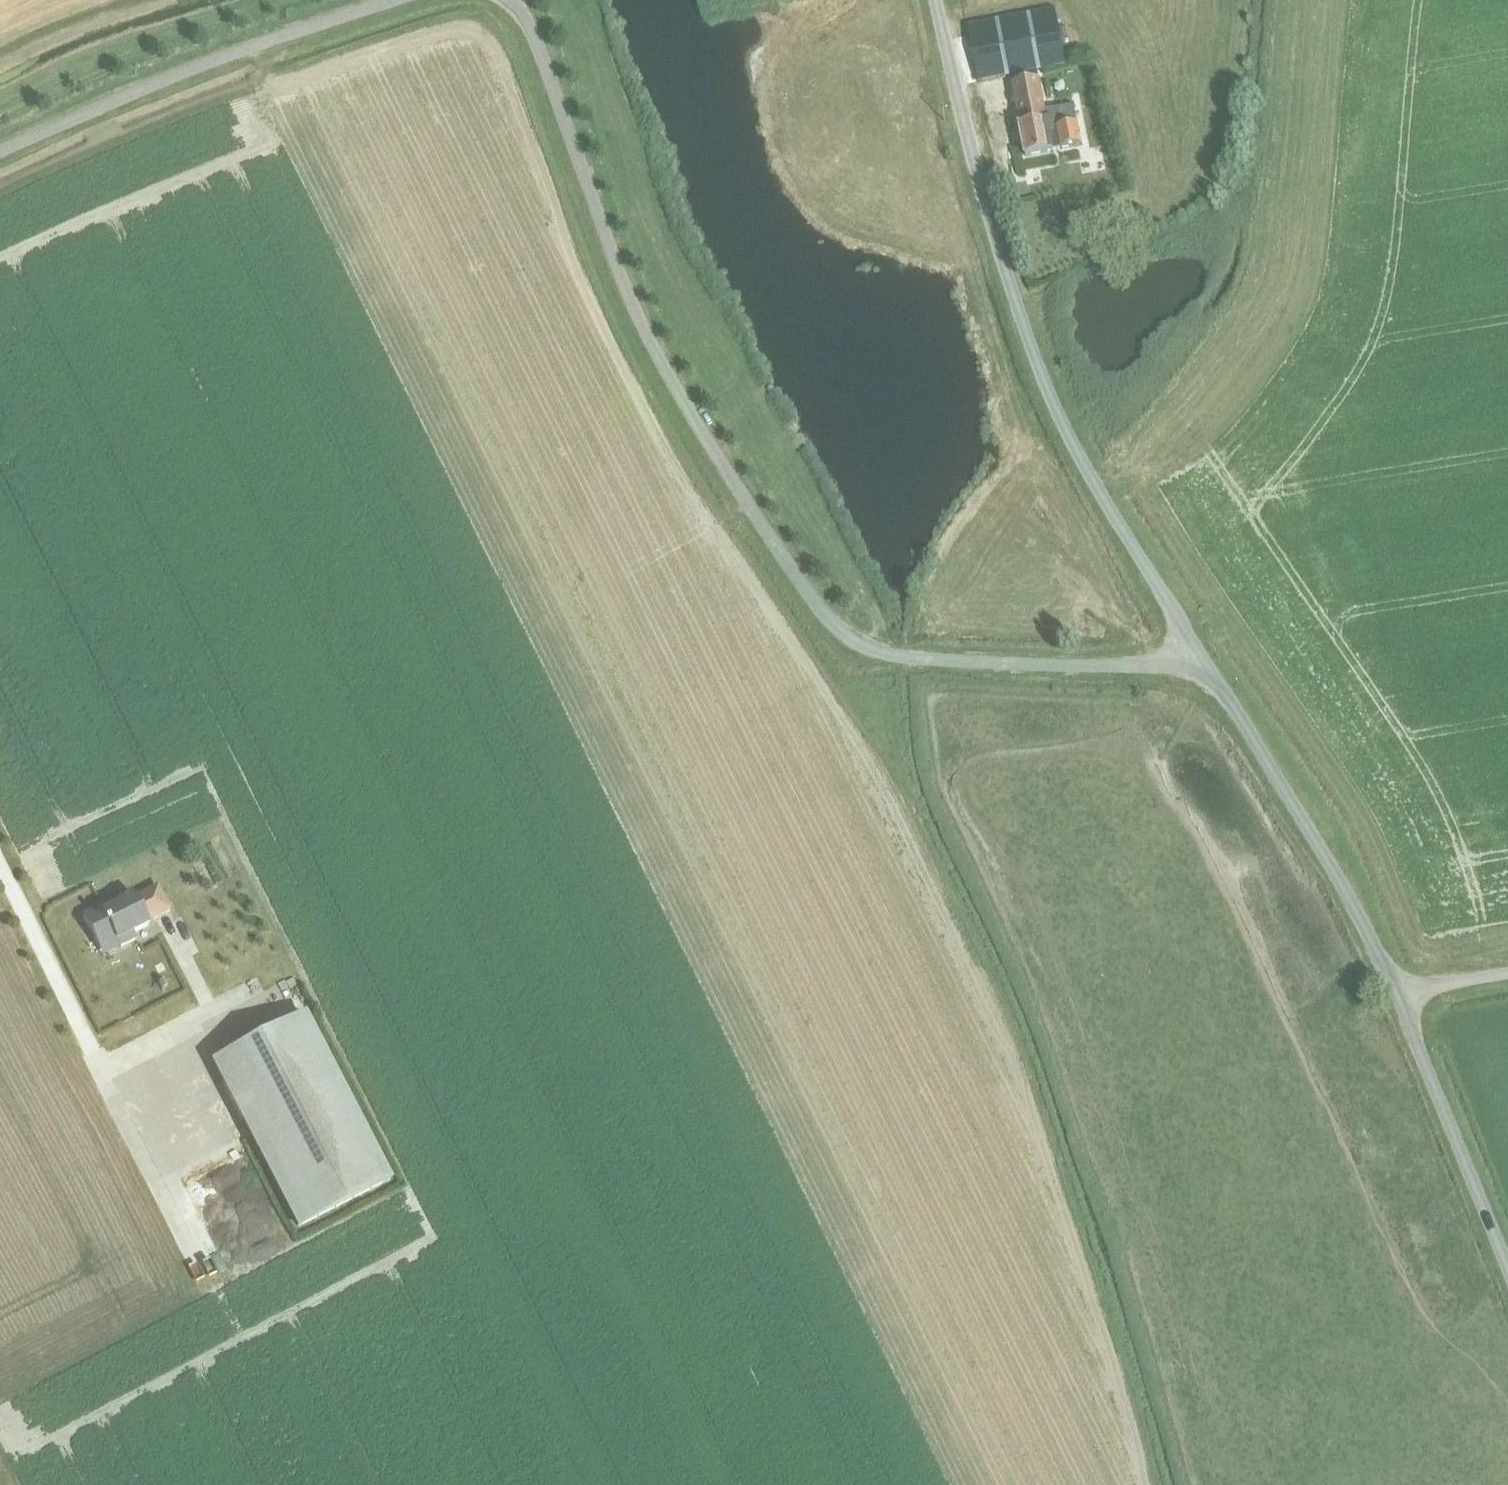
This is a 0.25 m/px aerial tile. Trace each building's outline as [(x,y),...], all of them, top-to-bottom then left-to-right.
[(1011,74),(1013,84),(1040,78),(1038,70),(1067,65),(1057,8),(968,25),(979,81),(1011,74)] [(1020,125),(1026,156),(1082,145),(1078,123),(1079,123),(1075,103),(1046,109),(1040,78),(1013,84),(1021,125),(1020,125)] [(96,953),(176,920),(161,884),(81,917),(96,953)] [(393,1182),(305,1014),(212,1063),(300,1230),(393,1182)]
